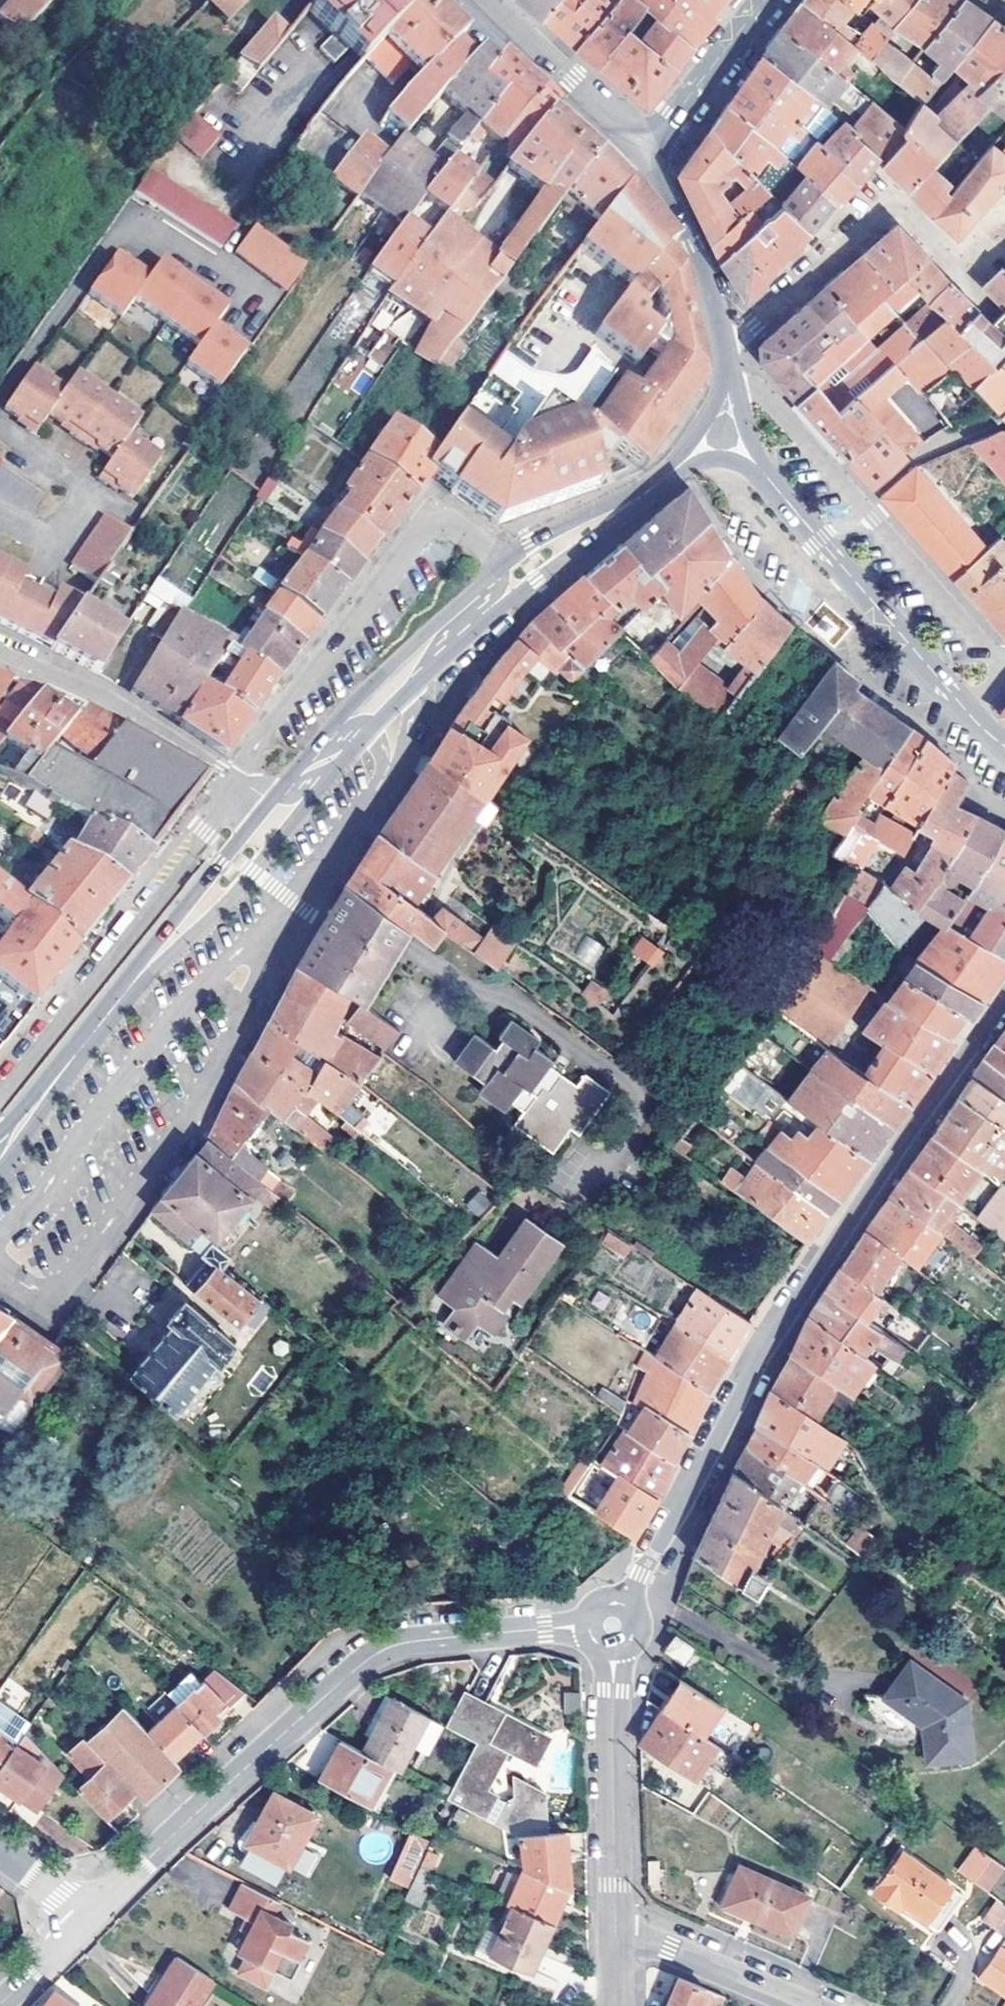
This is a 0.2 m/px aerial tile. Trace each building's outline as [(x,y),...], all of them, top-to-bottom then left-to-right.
[(27,29),(16,18),(33,0),(13,0),(0,13),(0,21),(7,29),(21,35),(27,29)] [(16,18),(27,29),(55,0),(33,0),(16,18)] [(209,6),(226,23),(250,1),(250,0),(215,0),(209,6)] [(368,63),(407,20),(398,11),(386,0),(317,0),(308,9),(334,35),(320,49),(335,63),(349,49),(366,65),(368,63)] [(471,61),(452,44),(463,32),(454,24),(429,0),(424,0),(422,3),(407,20),(368,63),(398,87),(416,67),(426,75),(388,117),(408,136),(411,132),(443,95),(471,61)] [(544,16),(557,0),(519,0),(531,10),(541,19),(544,16)] [(577,47),(617,0),(557,0),(544,16),(561,31),(577,47)] [(695,47),(658,16),(642,36),(631,27),(647,6),(640,0),(617,0),(577,47),(615,79),(627,88),(647,105),(695,47)] [(647,6),(658,16),(695,47),(707,31),(719,17),(714,11),(724,0),(640,0),(647,6)] [(848,33),(851,28),(842,22),(854,8),(845,0),(803,0),(801,2),(843,38),(848,33)] [(854,8),(864,16),(868,11),(859,3),(862,0),(845,0),(854,8)] [(876,0),(862,0),(859,3),(868,11),(873,5),(876,0)] [(896,25),(917,0),(877,0),(876,0),(873,5),(886,16),(882,20),(880,18),(875,25),(888,36),(896,25)] [(910,62),(896,79),(924,103),(955,66),(993,19),(979,10),(964,0),(963,0),(923,47),(922,48),(938,61),(932,68),(935,74),(931,80),(910,62)] [(923,47),(963,0),(917,0),(896,25),(901,29),(923,47)] [(845,59),(854,47),(851,45),(843,38),(801,2),(792,14),(783,28),(877,109),(900,126),(902,130),(923,104),(924,103),(896,79),(884,70),(873,82),(845,59)] [(955,143),(992,104),(979,93),(1004,65),(1004,26),(993,19),(955,66),(972,81),(938,118),(933,123),(955,143)] [(238,61),(255,74),(287,34),(272,21),(238,61)] [(870,58),(884,40),(888,36),(875,25),(871,22),(856,40),(851,45),(854,47),(868,59),(870,58)] [(901,29),(896,25),(888,36),(884,40),(889,43),(901,29)] [(907,138),(902,130),(900,126),(877,109),(783,28),(773,41),(763,55),(825,110),(840,91),(851,101),(852,108),(863,116),(850,132),(879,157),(882,161),(886,164),(907,138)] [(848,33),(843,38),(851,45),(856,40),(848,33)] [(896,79),(910,62),(889,43),(884,40),(870,58),(884,70),(896,79)] [(452,164),(464,147),(521,71),(503,55),(495,64),(487,57),(480,50),(471,61),(443,95),(469,115),(448,141),(450,142),(434,162),(412,145),(405,139),(389,161),(366,192),(408,223),(426,199),(452,164)] [(720,117),(713,127),(772,194),(782,205),(810,233),(836,203),(796,164),(814,143),(820,148),(821,147),(835,130),(832,127),(837,120),(825,110),(763,55),(756,65),(739,90),(720,117)] [(238,61),(224,78),(241,91),(255,74),(238,61)] [(979,93),(992,104),(1004,115),(1004,65),(979,93)] [(499,145),(505,139),(544,90),(539,85),(521,71),(464,147),(471,152),(484,133),(499,145)] [(505,151),(515,160),(551,114),(558,106),(555,100),(551,96),(544,90),(505,139),(511,144),(505,151)] [(933,168),(955,143),(933,123),(938,118),(923,104),(902,130),(907,138),(886,164),(892,175),(898,180),(930,210),(947,190),(951,185),(933,168)] [(180,128),(187,133),(204,112),(198,108),(180,128)] [(224,128),(204,112),(187,133),(207,149),(224,128)] [(560,122),(551,114),(515,160),(508,169),(547,199),(501,261),(455,225),(446,218),(430,240),(394,288),(391,294),(439,327),(426,346),(410,336),(404,344),(438,368),(448,355),(457,344),(495,296),(510,278),(565,201),(598,156),(560,122)] [(296,144),(335,176),(357,149),(319,118),(296,144)] [(868,170),(879,157),(850,132),(837,120),(832,127),(835,130),(821,147),(860,179),(868,170)] [(764,201),(772,194),(713,127),(706,137),(692,158),(680,174),(711,242),(752,210),(764,201)] [(405,139),(412,145),(418,137),(411,132),(408,136),(405,139)] [(935,215),(945,225),(958,237),(999,189),(1004,181),(1004,141),(1000,137),(952,195),(935,215)] [(358,202),(366,192),(389,161),(363,140),(357,149),(335,176),(332,181),(358,202)] [(847,193),(860,179),(821,147),(820,148),(814,143),(796,164),(836,203),(837,204),(847,193)] [(565,201),(600,227),(631,185),(625,179),(598,156),(565,201)] [(153,162),(131,193),(220,247),(236,223),(153,162)] [(455,206),(463,195),(474,181),(452,164),(426,199),(432,203),(448,216),(455,206)] [(463,195),(479,207),(498,182),(493,178),(490,182),(479,174),(474,181),(463,195)] [(680,270),(665,251),(674,240),(667,230),(633,182),(631,185),(600,227),(580,255),(631,295),(599,342),(641,373),(656,352),(668,360),(638,403),(623,392),(591,439),(583,434),(620,381),(593,362),(573,390),(533,385),(501,362),(485,385),(476,397),(471,404),(449,435),(423,470),(431,476),(434,472),(454,487),(452,490),(498,523),(559,501),(597,488),(594,475),(604,462),(613,450),(643,472),(674,428),(702,387),(694,382),(700,373),(695,348),(680,270)] [(930,210),(935,215),(952,195),(947,190),(930,210)] [(782,205),(772,194),(764,201),(769,208),(772,206),(777,211),(782,205)] [(455,206),(465,212),(468,214),(476,210),(479,207),(463,195),(455,206)] [(408,223),(414,228),(432,203),(426,199),(408,223)] [(763,224),(721,262),(724,267),(739,289),(746,299),(792,255),(810,233),(782,205),(777,211),(763,224)] [(446,218),(455,225),(465,212),(455,206),(448,216),(446,218)] [(714,247),(721,262),(763,224),(752,210),(711,242),(714,247)] [(371,271),(394,288),(430,240),(414,228),(408,223),(371,271)] [(893,285),(906,274),(926,256),(897,223),(880,238),(865,252),(893,285)] [(306,268),(252,227),(233,251),(288,292),(306,268)] [(826,287),(854,320),(881,297),(893,285),(865,252),(845,270),(826,287)] [(220,389),(249,349),(238,341),(233,347),(228,344),(227,338),(213,328),(226,310),(210,299),(205,300),(200,296),(205,290),(184,276),(180,282),(175,278),(174,273),(159,262),(146,280),(132,270),(126,271),(121,267),(126,261),(115,254),(87,294),(120,317),(132,299),(199,347),(186,365),(220,389)] [(906,274),(919,288),(921,290),(940,273),(933,264),(926,256),(906,274)] [(134,267),(126,261),(121,267),(126,271),(132,270),(134,267)] [(1000,263),(979,280),(1004,306),(1004,267),(1000,263)] [(184,276),(177,270),(174,273),(175,278),(180,282),(184,276)] [(906,274),(893,285),(881,297),(895,310),(919,288),(906,274)] [(510,278),(495,296),(512,309),(526,290),(510,278)] [(931,301),(946,316),(959,329),(979,309),(967,297),(949,279),(947,280),(928,298),(931,301)] [(835,337),(854,320),(826,287),(763,344),(762,359),(767,365),(783,384),(789,390),(809,372),(804,366),(821,351),(812,341),(827,328),(835,337)] [(205,290),(200,296),(205,300),(210,299),(212,296),(205,290)] [(356,290),(338,314),(358,329),(376,305),(356,290)] [(867,350),(873,344),(865,337),(895,310),(881,297),(854,320),(835,337),(821,351),(804,366),(809,372),(839,407),(885,369),(867,350)] [(907,322),(922,336),(946,316),(931,301),(907,322)] [(948,360),(971,342),(994,365),(1004,355),(1004,310),(998,316),(992,322),(979,309),(959,329),(946,316),(922,336),(948,360)] [(885,369),(922,336),(907,322),(877,348),(873,344),(867,350),(885,369)] [(227,338),(228,344),(233,347),(238,341),(229,335),(227,338)] [(840,449),(847,456),(897,412),(882,395),(905,374),(921,391),(927,387),(944,376),(956,368),(948,360),(922,336),(885,369),(839,407),(809,372),(789,390),(799,402),(818,423),(840,449)] [(994,365),(971,342),(948,360),(956,368),(960,366),(963,370),(978,389),(990,402),(1001,414),(1002,415),(1004,412),(1004,355),(994,365)] [(448,355),(458,362),(466,351),(457,344),(448,355)] [(358,392),(373,380),(353,355),(338,367),(358,392)] [(438,368),(447,376),(458,362),(448,355),(438,368)] [(960,366),(956,368),(944,376),(947,380),(963,370),(960,366)] [(121,480),(121,484),(135,493),(162,455),(130,432),(142,415),(78,372),(66,388),(35,367),(8,407),(23,417),(28,415),(33,418),(29,426),(37,431),(50,411),(67,422),(71,421),(76,425),(73,431),(90,443),(94,437),(100,441),(101,445),(115,455),(101,475),(110,481),(113,475),(121,480)] [(953,426),(971,415),(960,399),(947,380),(944,376),(927,387),(950,422),(953,426)] [(431,377),(424,387),(433,394),(440,384),(431,377)] [(468,391),(476,397),(485,385),(476,379),(468,391)] [(978,389),(960,399),(971,415),(990,402),(978,389)] [(462,398),(471,404),(476,397),(468,391),(462,398)] [(897,412),(847,456),(860,471),(872,484),(909,452),(923,442),(897,412)] [(20,420),(29,426),(33,418),(28,415),(23,417),(20,420)] [(64,425),(73,431),(76,425),(71,421),(67,422),(64,425)] [(426,483),(431,476),(423,470),(449,435),(441,428),(427,446),(397,424),(369,460),(417,495),(426,483)] [(1003,432),(1001,428),(972,441),(1004,478),(1004,433),(1003,432)] [(99,448),(101,445),(100,441),(94,437),(90,443),(99,448)] [(295,440),(282,461),(295,470),(309,449),(295,440)] [(336,517),(377,546),(397,520),(417,495),(369,460),(368,462),(343,493),(350,498),(336,517)] [(953,577),(995,540),(990,535),(983,541),(917,467),(916,465),(882,496),(920,539),(953,577)] [(118,487),(121,484),(121,480),(113,475),(110,481),(118,487)] [(656,516),(677,548),(710,520),(690,487),(656,516)] [(328,511),(336,517),(350,498),(343,493),(328,511)] [(370,555),(377,546),(336,517),(328,511),(319,521),(328,528),(324,534),(314,527),(310,533),(338,553),(341,548),(363,563),(370,555)] [(75,561),(100,578),(134,529),(109,512),(75,561)] [(624,543),(651,571),(677,548),(656,516),(631,537),(624,543)] [(705,598),(737,562),(726,545),(710,520),(677,548),(651,571),(665,585),(683,613),(700,593),(705,598)] [(354,576),(363,563),(341,548),(338,553),(310,533),(301,545),(295,540),(287,550),(304,562),(344,590),(354,576)] [(1000,535),(995,540),(953,577),(976,603),(1004,635),(1004,541),(1000,535)] [(665,585),(651,571),(624,543),(595,568),(588,574),(612,598),(587,623),(608,643),(621,627),(608,614),(632,590),(646,603),(665,585)] [(331,607),(344,590),(304,562),(286,587),(259,568),(252,578),(277,595),(318,623),(331,607)] [(733,643),(762,597),(753,585),(737,562),(705,598),(709,602),(716,610),(680,653),(672,645),(667,641),(652,658),(673,679),(680,684),(699,664),(718,642),(723,636),(733,643)] [(55,645),(80,608),(83,605),(56,591),(52,602),(21,587),(26,577),(0,564),(0,618),(2,619),(0,622),(0,624),(35,641),(37,637),(55,645)] [(263,615),(267,609),(213,570),(209,577),(257,611),(263,615)] [(582,628),(587,623),(612,598),(588,574),(574,586),(557,600),(582,628)] [(52,602),(56,591),(55,585),(34,575),(26,577),(21,587),(52,602)] [(158,576),(143,600),(159,610),(166,599),(183,609),(191,596),(158,576)] [(311,633),(318,623),(277,595),(267,609),(263,615),(265,617),(303,644),(311,633)] [(733,689),(741,695),(790,622),(778,612),(762,597),(733,643),(723,636),(718,642),(728,649),(723,658),(744,672),(733,689)] [(608,643),(587,623),(582,628),(557,600),(546,610),(535,619),(572,660),(564,670),(576,681),(608,643)] [(709,602),(672,645),(680,653),(716,610),(709,602)] [(182,722),(206,687),(220,667),(231,651),(236,643),(184,617),(168,607),(151,635),(164,644),(133,692),(164,711),(182,722)] [(122,635),(80,608),(55,645),(52,649),(73,660),(98,674),(122,635)] [(669,639),(640,609),(621,627),(633,640),(652,658),(667,641),(669,639)] [(238,656),(274,682),(290,662),(303,644),(265,617),(238,656)] [(431,758),(487,795),(531,736),(513,723),(495,747),(481,737),(528,674),(542,659),(560,674),(564,670),(572,660),(535,619),(504,654),(482,684),(468,702),(431,758)] [(52,649),(55,645),(37,637),(35,641),(52,649)] [(212,710),(242,730),(263,699),(274,682),(238,656),(231,651),(220,667),(235,678),(221,699),(212,710)] [(848,671),(837,661),(780,739),(801,754),(822,725),(852,684),(856,679),(848,671)] [(726,718),(741,695),(733,689),(699,664),(680,684),(689,691),(726,718)] [(11,678),(0,674),(0,695),(11,678)] [(3,739),(44,690),(23,682),(0,710),(0,743),(3,739)] [(852,684),(822,725),(863,753),(820,817),(846,833),(852,823),(860,810),(855,808),(869,789),(912,726),(891,711),(852,684)] [(238,736),(242,730),(212,710),(221,699),(206,687),(182,722),(180,726),(224,755),(238,736)] [(38,763),(48,751),(81,708),(61,698),(44,690),(3,739),(28,757),(38,763)] [(81,708),(48,751),(87,774),(123,727),(97,715),(81,708)] [(869,789),(887,801),(927,736),(918,730),(912,726),(869,789)] [(91,825),(149,858),(182,815),(207,781),(123,727),(87,774),(48,751),(38,763),(21,786),(33,792),(55,805),(91,825)] [(920,825),(923,821),(954,769),(957,763),(945,752),(927,736),(887,801),(920,825)] [(11,780),(21,786),(38,763),(28,757),(11,780)] [(381,830),(435,872),(487,795),(431,758),(398,806),(381,830)] [(962,775),(954,769),(923,821),(935,829),(929,837),(934,843),(916,873),(908,868),(899,883),(894,880),(890,885),(912,898),(921,904),(974,813),(964,808),(956,803),(970,781),(962,775)] [(55,805),(33,792),(24,807),(45,820),(55,805)] [(852,823),(867,833),(879,815),(863,805),(860,810),(852,823)] [(879,815),(867,833),(876,838),(890,846),(901,826),(880,813),(879,815)] [(962,874),(972,881),(1004,829),(985,819),(974,813),(921,904),(919,908),(945,924),(951,914),(962,897),(943,886),(946,881),(951,883),(958,882),(962,874)] [(917,831),(929,837),(935,829),(923,821),(920,825),(917,831)] [(833,854),(859,869),(876,838),(867,833),(852,823),(846,833),(833,854)] [(139,871),(149,858),(91,825),(71,857),(124,891),(139,871)] [(41,838),(22,826),(14,837),(34,850),(41,838)] [(901,826),(890,846),(903,854),(914,835),(901,826)] [(1004,959),(1004,829),(972,881),(968,887),(989,901),(969,938),(1004,959)] [(415,902),(435,872),(381,830),(366,854),(351,879),(408,924),(413,928),(431,942),(444,925),(434,917),(415,902)] [(98,922),(124,891),(71,857),(64,853),(36,888),(30,883),(25,890),(31,895),(21,906),(75,950),(98,922)] [(845,892),(868,906),(882,883),(879,881),(859,869),(845,892)] [(394,946),(408,924),(351,879),(334,906),(394,946)] [(888,933),(912,898),(890,885),(888,884),(887,886),(882,883),(868,906),(888,933)] [(75,950),(21,906),(0,889),(0,915),(14,927),(0,945),(0,1009),(19,1025),(75,950)] [(831,955),(868,906),(845,892),(843,895),(815,938),(774,1008),(779,1011),(798,1025),(827,1046),(832,1040),(853,1014),(866,998),(875,987),(865,980),(831,955)] [(900,934),(919,908),(921,904),(912,898),(888,933),(895,941),(900,934)] [(444,925),(474,949),(485,936),(443,905),(434,917),(444,925)] [(347,995),(356,1000),(359,1002),(369,986),(394,946),(334,906),(326,919),(296,966),(347,995)] [(945,924),(954,929),(959,920),(951,914),(945,924)] [(394,946),(369,986),(375,989),(413,928),(408,924),(394,946)] [(982,1000),(995,983),(1004,968),(1004,959),(969,938),(954,929),(945,924),(918,961),(982,1000)] [(651,958),(647,965),(659,973),(671,957),(656,946),(662,937),(650,929),(636,948),(651,958)] [(915,945),(900,934),(895,941),(865,980),(875,987),(877,988),(881,991),(889,980),(898,968),(915,945)] [(583,936),(575,960),(596,967),(604,943),(583,936)] [(685,949),(698,958),(703,950),(690,940),(685,949)] [(908,974),(966,1013),(971,1016),(976,1009),(982,1000),(918,961),(908,974)] [(325,1055),(361,1080),(379,1055),(332,1028),(340,1001),(344,1003),(347,995),(296,966),(283,992),(271,1016),(300,1037),(325,1055)] [(957,1026),(966,1013),(908,974),(899,987),(889,980),(881,991),(886,994),(950,1036),(957,1026)] [(590,982),(581,993),(595,1003),(603,991),(590,982)] [(866,998),(878,1006),(886,994),(881,991),(877,988),(875,987),(866,998)] [(627,991),(619,1003),(631,1011),(639,1000),(627,991)] [(954,1038),(950,1036),(886,994),(878,1006),(864,1028),(885,1041),(864,1070),(910,1099),(934,1066),(954,1038)] [(350,1020),(385,1045),(397,1029),(359,1002),(356,1000),(350,1020)] [(763,1033),(782,1047),(798,1025),(779,1011),(763,1033)] [(357,1088),(361,1080),(325,1055),(316,1067),(302,1058),(304,1054),(299,1051),(296,1054),(291,1051),(300,1037),(271,1016),(262,1033),(254,1049),(319,1099),(349,1123),(357,1129),(372,1111),(352,1095),(357,1088)] [(500,1051),(495,1048),(475,1032),(454,1060),(485,1083),(479,1091),(504,1109),(510,1102),(522,1111),(512,1125),(551,1154),(570,1128),(578,1134),(608,1092),(584,1074),(576,1083),(547,1064),(551,1059),(534,1047),(539,1040),(510,1018),(499,1034),(503,1037),(508,1041),(500,1051)] [(1004,1030),(995,1042),(1004,1049),(1004,1028),(1004,1030)] [(740,1064),(776,1090),(793,1068),(775,1055),(782,1047),(763,1033),(740,1064)] [(503,1037),(495,1048),(500,1051),(508,1041),(503,1037)] [(827,1046),(833,1050),(838,1044),(832,1040),(827,1046)] [(995,1042),(989,1050),(984,1058),(1004,1074),(1004,1049),(995,1042)] [(910,1099),(864,1070),(833,1050),(827,1046),(810,1069),(893,1123),(903,1110),(910,1099)] [(304,1117),(319,1099),(254,1049),(243,1071),(238,1080),(272,1108),(295,1127),(304,1117)] [(984,1058),(977,1068),(972,1075),(1004,1100),(1004,1074),(984,1058)] [(790,1100),(776,1090),(740,1064),(727,1081),(775,1117),(784,1104),(814,1126),(808,1132),(799,1126),(791,1134),(772,1121),(759,1138),(770,1146),(840,1196),(856,1175),(869,1157),(790,1100)] [(776,1090),(790,1100),(805,1077),(793,1068),(776,1090)] [(881,1139),(893,1123),(810,1069),(805,1077),(790,1100),(869,1157),(881,1139)] [(972,1075),(964,1088),(959,1094),(1004,1128),(1004,1100),(972,1075)] [(234,1136),(246,1136),(258,1135),(272,1108),(238,1080),(225,1105),(214,1128),(220,1132),(223,1130),(234,1136)] [(377,1104),(382,1098),(361,1080),(357,1088),(377,1104)] [(959,1094),(945,1116),(933,1134),(985,1172),(995,1179),(1004,1166),(1004,1128),(959,1094)] [(295,1127),(322,1149),(331,1140),(304,1117),(295,1127)] [(356,1139),(361,1132),(357,1129),(349,1123),(344,1128),(356,1139)] [(279,1195),(287,1202),(293,1194),(275,1180),(264,1164),(246,1151),(246,1136),(234,1136),(223,1130),(220,1132),(214,1128),(208,1139),(279,1195)] [(911,1167),(960,1204),(985,1172),(933,1134),(922,1151),(911,1167)] [(755,1160),(758,1162),(770,1146),(759,1138),(746,1154),(755,1160)] [(162,1197),(153,1209),(209,1255),(221,1266),(228,1257),(213,1245),(255,1194),(269,1206),(279,1195),(208,1139),(197,1154),(195,1152),(182,1167),(181,1166),(175,1177),(160,1195),(162,1197)] [(674,1150),(683,1156),(691,1146),(683,1139),(674,1150)] [(835,1202),(840,1196),(770,1146),(758,1162),(772,1171),(829,1211),(835,1202)] [(720,1179),(751,1199),(772,1171),(758,1162),(755,1160),(741,1177),(728,1168),(720,1179)] [(949,1219),(960,1204),(911,1167),(904,1177),(891,1195),(936,1229),(973,1257),(982,1244),(968,1234),(971,1229),(966,1225),(962,1229),(949,1219)] [(819,1224),(829,1211),(772,1171),(751,1199),(808,1239),(819,1224)] [(1004,1238),(1004,1188),(985,1216),(975,1208),(972,1213),(1004,1238)] [(465,1204),(477,1217),(492,1204),(481,1191),(465,1204)] [(867,1230),(911,1264),(936,1229),(891,1195),(878,1213),(867,1230)] [(527,1214),(499,1254),(508,1261),(535,1219),(527,1214)] [(503,1303),(509,1294),(514,1287),(524,1295),(553,1252),(547,1247),(556,1235),(535,1219),(508,1261),(499,1254),(482,1243),(465,1270),(461,1268),(444,1295),(456,1302),(445,1319),(455,1326),(453,1329),(457,1331),(458,1328),(468,1335),(478,1321),(491,1331),(507,1307),(504,1306),(503,1303)] [(926,1275),(911,1264),(867,1230),(855,1246),(843,1263),(876,1290),(885,1277),(891,1281),(882,1295),(901,1310),(926,1275)] [(605,1234),(600,1247),(626,1257),(631,1244),(605,1234)] [(547,1247),(553,1252),(562,1238),(556,1235),(547,1247)] [(252,1326),(268,1304),(229,1272),(221,1266),(209,1255),(185,1284),(239,1330),(245,1322),(252,1326)] [(930,1332),(901,1310),(882,1295),(876,1290),(843,1263),(834,1277),(827,1290),(878,1330),(913,1353),(930,1332)] [(519,1301),(524,1295),(514,1287),(509,1294),(519,1301)] [(698,1288),(676,1323),(729,1357),(739,1342),(751,1323),(698,1288)] [(870,1342),(878,1330),(827,1290),(819,1302),(811,1315),(862,1353),(870,1342)] [(617,1334),(642,1350),(660,1323),(626,1300),(613,1320),(622,1326),(617,1334)] [(173,1325),(132,1375),(177,1413),(217,1362),(220,1364),(235,1344),(186,1301),(169,1321),(173,1325)] [(13,1317),(0,1309),(0,1333),(13,1317)] [(873,1361),(862,1353),(811,1315),(803,1332),(793,1354),(851,1394),(873,1361)] [(13,1317),(0,1333),(0,1416),(4,1419),(20,1396),(32,1405),(77,1343),(63,1332),(53,1345),(13,1317)] [(655,1358),(709,1394),(719,1375),(729,1357),(676,1323),(655,1358)] [(904,1364),(913,1353),(878,1330),(870,1342),(904,1364)] [(700,1412),(709,1394),(655,1358),(644,1352),(635,1367),(641,1370),(636,1403),(649,1406),(690,1431),(700,1412)] [(854,1416),(864,1403),(851,1394),(793,1354),(788,1365),(776,1391),(819,1420),(831,1400),(854,1416)] [(846,1438),(819,1420),(776,1391),(768,1407),(758,1426),(814,1460),(827,1468),(846,1438)] [(4,1419),(0,1423),(0,1427),(12,1437),(34,1407),(32,1405),(20,1396),(4,1419)] [(682,1444),(690,1431),(649,1406),(631,1435),(674,1461),(682,1444)] [(803,1480),(814,1460),(758,1426),(754,1434),(749,1446),(803,1480)] [(677,1462),(674,1461),(631,1435),(628,1433),(597,1462),(656,1497),(666,1479),(677,1462)] [(735,1473),(786,1509),(805,1481),(803,1480),(749,1446),(743,1458),(735,1473)] [(648,1510),(656,1497),(597,1462),(579,1479),(565,1491),(632,1535),(648,1510)] [(554,1484),(565,1491),(579,1479),(569,1471),(556,1482),(554,1484)] [(807,1525),(786,1509),(735,1473),(717,1511),(696,1555),(756,1597),(768,1580),(755,1571),(776,1530),(795,1542),(807,1525)] [(863,1525),(866,1528),(871,1521),(865,1517),(861,1523),(863,1525)] [(866,1528),(871,1531),(876,1526),(871,1521),(866,1528)] [(880,1538),(871,1531),(866,1528),(863,1525),(849,1545),(868,1558),(882,1539),(880,1538)] [(696,1648),(677,1635),(666,1650),(685,1663),(696,1648)] [(924,1727),(927,1761),(973,1756),(968,1702),(913,1661),(885,1698),(924,1727)] [(232,1707),(247,1693),(216,1669),(206,1679),(232,1707)] [(220,1719),(232,1707),(206,1679),(201,1684),(190,1673),(169,1694),(179,1704),(206,1733),(220,1719)] [(0,1689),(0,1691),(14,1707),(27,1696),(13,1679),(0,1689)] [(663,1711),(702,1737),(722,1707),(682,1680),(663,1711)] [(563,1692),(563,1712),(580,1712),(579,1692),(563,1692)] [(470,1693),(452,1728),(479,1743),(450,1797),(449,1799),(487,1820),(499,1798),(487,1792),(510,1748),(538,1763),(552,1739),(470,1693)] [(395,1697),(365,1751),(392,1766),(400,1770),(430,1716),(395,1697)] [(48,1698),(38,1712),(46,1720),(58,1707),(48,1698)] [(15,1741),(20,1734),(25,1728),(29,1721),(0,1699),(0,1762),(15,1741)] [(180,1768),(175,1763),(149,1734),(122,1702),(116,1708),(120,1713),(91,1740),(138,1791),(145,1799),(163,1783),(180,1768)] [(149,1734),(175,1763),(190,1748),(206,1733),(179,1704),(174,1710),(149,1734)] [(726,1752),(702,1737),(663,1711),(652,1728),(658,1732),(649,1747),(695,1778),(708,1761),(715,1767),(726,1752)] [(47,1725),(37,1733),(43,1739),(52,1730),(47,1725)] [(29,1826),(65,1774),(32,1750),(37,1742),(25,1728),(20,1734),(15,1741),(0,1762),(0,1783),(1,1784),(18,1796),(5,1814),(7,1815),(10,1812),(29,1826)] [(644,1744),(649,1747),(658,1732),(652,1728),(644,1740),(644,1744)] [(125,1803),(138,1791),(91,1740),(87,1736),(70,1751),(93,1776),(79,1788),(108,1819),(125,1803)] [(370,1805),(392,1766),(365,1751),(342,1739),(321,1778),(348,1793),(370,1805)] [(524,1836),(548,1834),(546,1795),(521,1783),(518,1809),(512,1806),(503,1827),(524,1836)] [(275,1792),(249,1842),(290,1863),(316,1816),(275,1792)] [(116,1831),(145,1807),(138,1798),(109,1822),(116,1831)] [(496,1824),(503,1827),(512,1806),(506,1803),(496,1824)] [(449,1811),(443,1824),(454,1829),(459,1816),(449,1811)] [(27,1829),(29,1826),(10,1812),(7,1815),(27,1829)] [(426,1839),(413,1832),(392,1878),(407,1884),(426,1839)] [(525,1866),(571,1887),(567,1833),(548,1834),(524,1836),(524,1843),(525,1866)] [(421,1865),(433,1871),(441,1854),(428,1848),(421,1865)] [(904,1854),(894,1868),(944,1902),(953,1889),(904,1854)] [(986,1891),(1004,1866),(991,1857),(974,1882),(986,1891)] [(661,1861),(649,1861),(648,1884),(661,1884),(661,1861)] [(406,1899),(409,1900),(423,1907),(430,1894),(424,1891),(433,1871),(421,1865),(406,1899)] [(512,1904),(554,1924),(571,1887),(525,1866),(521,1874),(508,1902),(512,1904)] [(811,1897),(741,1866),(723,1904),(793,1935),(811,1897)] [(929,1923),(944,1902),(894,1868),(876,1895),(895,1908),(899,1902),(905,1906),(929,1923)] [(498,1898),(508,1902),(521,1874),(512,1870),(498,1898)] [(839,1890),(847,1880),(838,1872),(828,1882),(839,1890)] [(281,1898),(244,1879),(231,1906),(248,1915),(243,1927),(253,1932),(243,1952),(246,1953),(240,1967),(265,1981),(273,1967),(292,1978),(303,1957),(299,1955),(308,1938),(290,1929),(294,1922),(274,1911),(281,1898)] [(944,1902),(956,1911),(966,1898),(953,1889),(944,1902)] [(899,1902),(895,1908),(901,1912),(905,1906),(899,1902)] [(944,1902),(929,1923),(941,1932),(956,1911),(944,1902)] [(1004,1933),(1004,1904),(1004,1903),(989,1922),(1004,1933)] [(554,1924),(512,1904),(490,1952),(531,1972),(554,1924)] [(1004,1993),(1004,1945),(1001,1942),(979,1977),(1004,1993)] [(179,2005),(197,2005),(215,1978),(178,1955),(157,1991),(179,2005)] [(703,2002),(712,2005),(722,2005),(726,1997),(680,1977),(668,2005),(701,2005),(703,2002)] [(58,1991),(47,2005),(79,2005),(58,1991)] [(157,1991),(147,2005),(179,2005),(157,1991)]
